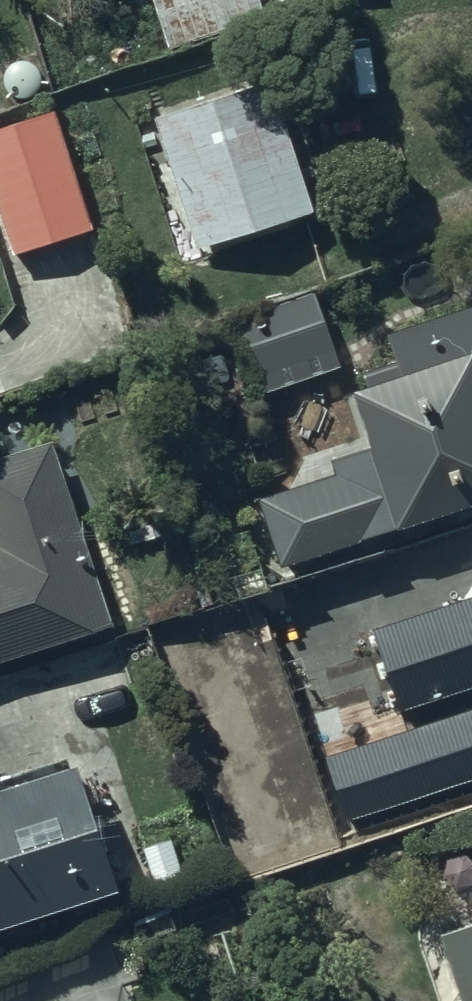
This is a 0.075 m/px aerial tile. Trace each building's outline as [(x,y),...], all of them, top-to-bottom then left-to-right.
[(272,80),(156,116),(198,251),(314,215),(272,80)] [(0,120),(0,174),(16,228),(89,207),(58,103),(0,120)] [(318,292),(237,322),(266,396),(345,367),(318,292)] [(389,335),(398,364),(364,375),(369,389),(355,394),(374,448),(334,462),(338,475),(260,501),(284,572),(400,534),(400,536),(471,512),(471,308),(389,335)] [(114,626),(53,440),(0,458),(0,663),(114,626)] [(373,631),(401,713),(471,689),(471,598),(373,631)] [(325,757),(345,821),(471,779),(471,709),(325,757)] [(112,903),(70,764),(0,785),(0,937),(112,903)] [(441,932),(464,1000),(471,1000),(471,922),(441,932)]
